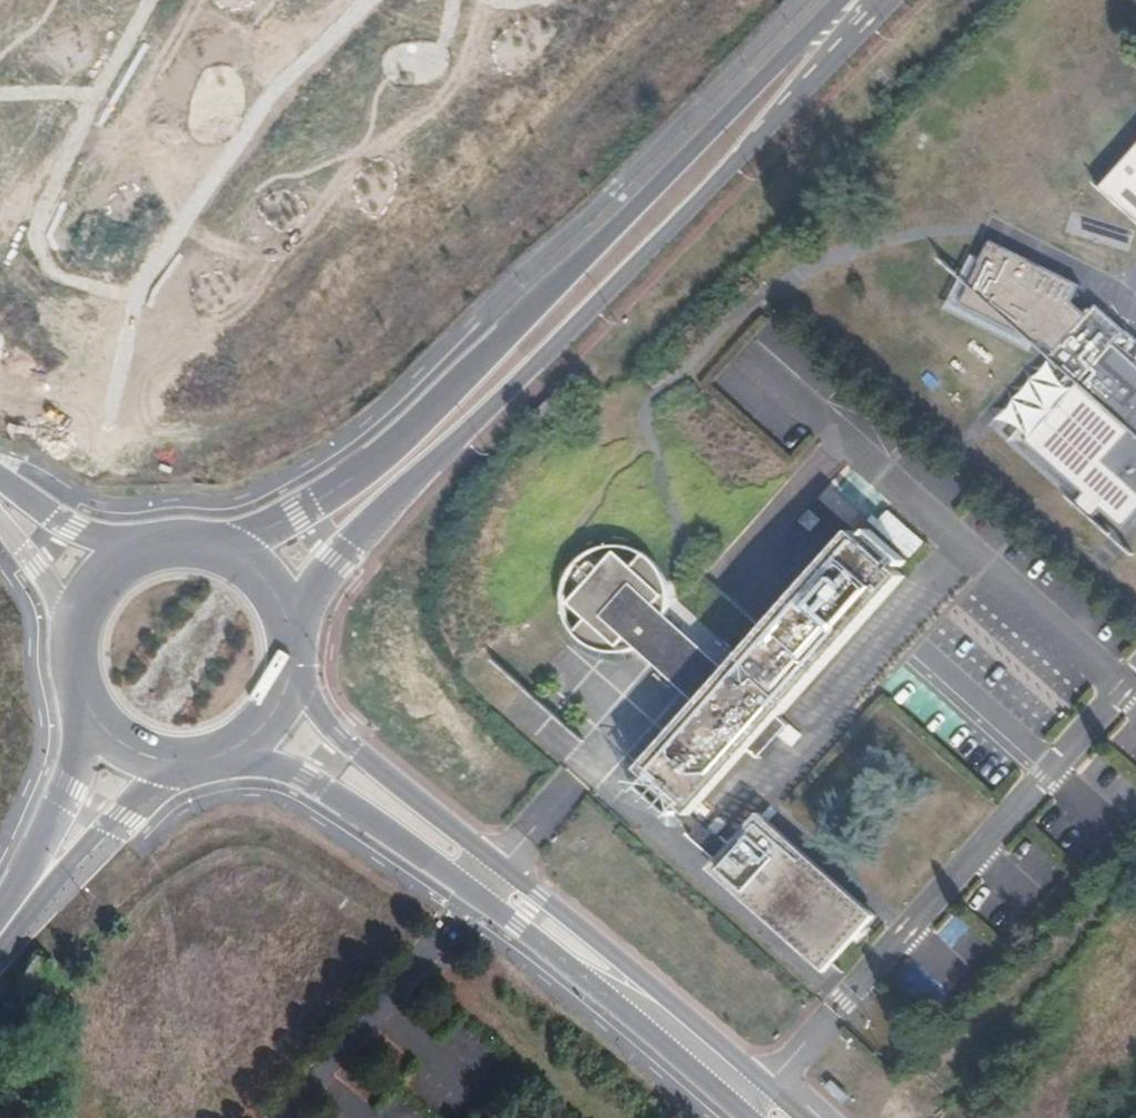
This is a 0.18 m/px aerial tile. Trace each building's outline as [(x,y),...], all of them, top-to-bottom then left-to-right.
[(1122,187),(1108,201),(1135,226),(1135,171),(1122,187)] [(1033,452),(1093,506),(1086,514),(1106,533),(1114,523),(1135,542),(1135,541),(1135,366),(1123,354),(1134,341),(1105,315),(1093,328),(1079,316),(1087,295),(996,254),(967,319),(1051,356),(1054,348),(1066,359),(1057,370),(1085,395),(1033,452)] [(788,730),(913,588),(863,543),(736,681),(676,624),(676,623),(677,619),(677,615),(677,611),(677,608),(676,604),(675,600),(674,597),(673,593),(671,590),(669,587),(667,584),(665,581),(662,578),(659,575),(654,571),(650,569),(647,567),(644,566),(640,565),(637,563),(633,563),(629,562),(626,562),(622,562),(618,562),(614,562),(611,564),(607,564),(604,566),(600,567),(597,569),(594,571),(591,573),(588,576),(585,578),(583,581),(581,584),(578,587),(576,590),(575,594),(573,597),(572,600),(571,604),(571,608),(570,612),(570,615),(570,619),(571,623),(572,626),(572,630),(573,634),(575,637),(577,641),(578,644),(580,647),(583,649),(585,653),(588,655),(591,658),(594,659),(597,661),(600,663),(604,665),(607,666),(611,667),(614,668),(618,668),(622,668),(626,668),(629,668),(633,668),(637,667),(640,666),(644,665),(646,664),(671,686),(667,691),(677,701),(681,696),(704,715),(647,781),(687,818),(681,826),(700,845),(695,849),(836,975),(863,946),(865,948),(882,929),(765,826),(735,860),(699,828),(757,765),(765,771),(796,737),(788,730)]
